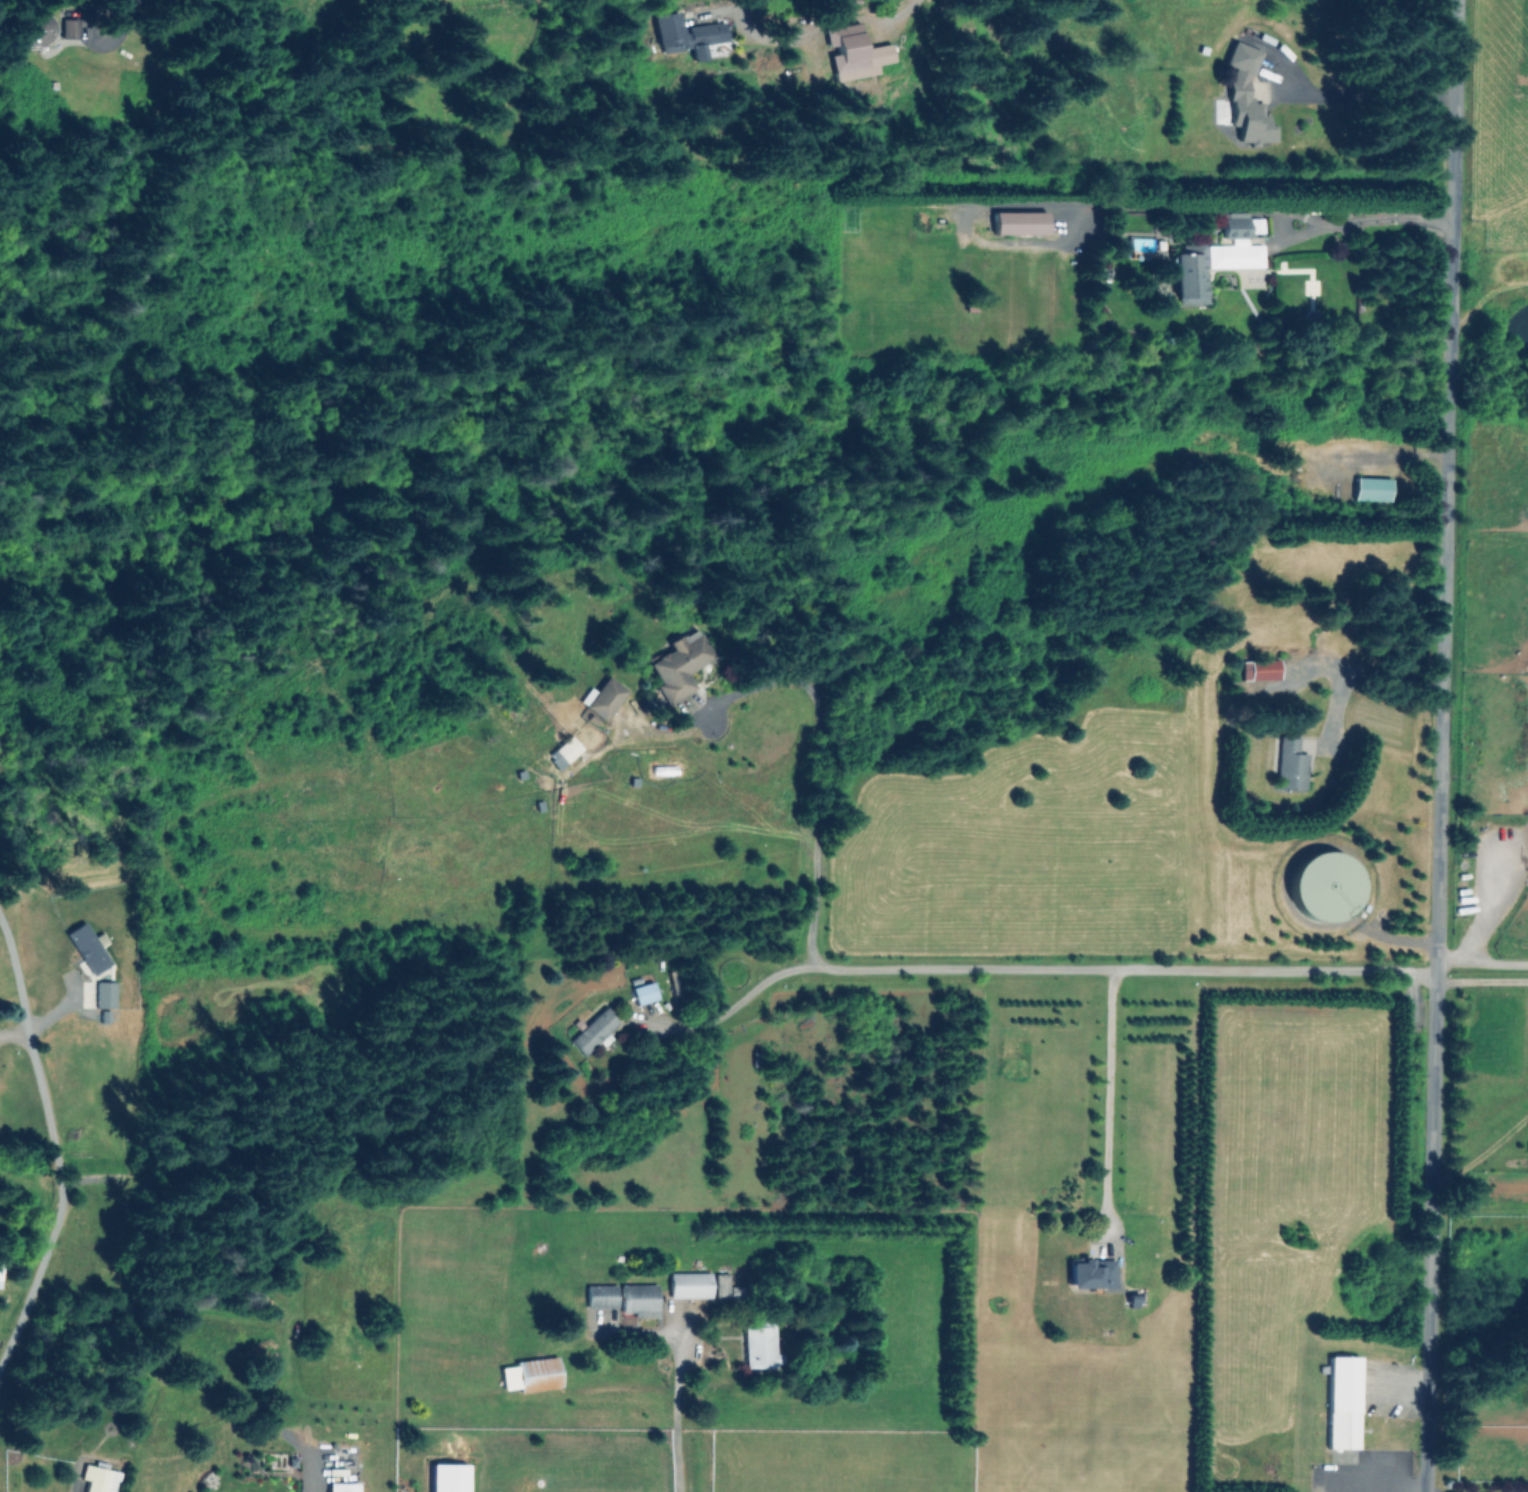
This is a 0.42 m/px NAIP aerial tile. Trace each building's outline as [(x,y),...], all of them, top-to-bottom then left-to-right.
[(728,43),(727,23),(681,27),(680,14),(655,16),(659,54),(691,51),(692,62),(704,61),(703,45),(728,43)] [(21,43),(78,44),(78,19),(21,18),(21,43)] [(825,31),(833,83),(895,72),(890,44),(866,48),(862,24),(825,31)] [(1260,53),(1233,43),(1224,66),(1234,70),(1228,85),(1229,116),(1238,119),(1239,145),(1275,144),(1274,127),(1270,124),(1269,117),(1263,114),(1262,104),(1256,104),(1248,101),(1248,85),(1260,53)] [(1046,213),(993,213),(993,236),(1046,236),(1046,213)] [(1250,214),(1224,214),(1224,239),(1250,239),(1250,214)] [(1205,246),(1175,246),(1175,305),(1205,305),(1205,246)] [(1389,479),(1353,479),(1353,503),(1389,503),(1389,479)] [(697,631),(643,660),(668,705),(712,681),(707,672),(716,666),(697,631)] [(1241,682),(1278,682),(1278,662),(1241,662),(1241,682)] [(602,723),(626,694),(607,679),(583,708),(602,723)] [(581,751),(568,738),(552,753),(565,766),(581,751)] [(1306,756),(1297,755),(1298,740),(1278,739),(1276,793),(1305,794),(1306,756)] [(657,1000),(652,982),(630,987),(635,1006),(657,1000)] [(568,1042),(583,1057),(618,1023),(604,1008),(568,1042)] [(1069,1288),(1113,1288),(1113,1260),(1069,1260),(1069,1288)] [(709,1274),(669,1274),(669,1300),(709,1300),(709,1274)] [(616,1286),(586,1286),(585,1309),(615,1309),(616,1286)] [(656,1286),(620,1286),(620,1316),(656,1316),(656,1286)] [(742,1369),(774,1369),(774,1327),(742,1327),(742,1369)] [(1328,1356),(1360,1357),(1359,1449),(1326,1448),(1328,1356)] [(556,1359),(499,1365),(502,1393),(559,1387),(556,1359)] [(471,1462),(435,1461),(434,1491),(470,1491),(471,1462)] [(83,1464),(80,1478),(87,1480),(84,1491),(115,1491),(119,1472),(83,1464)]
